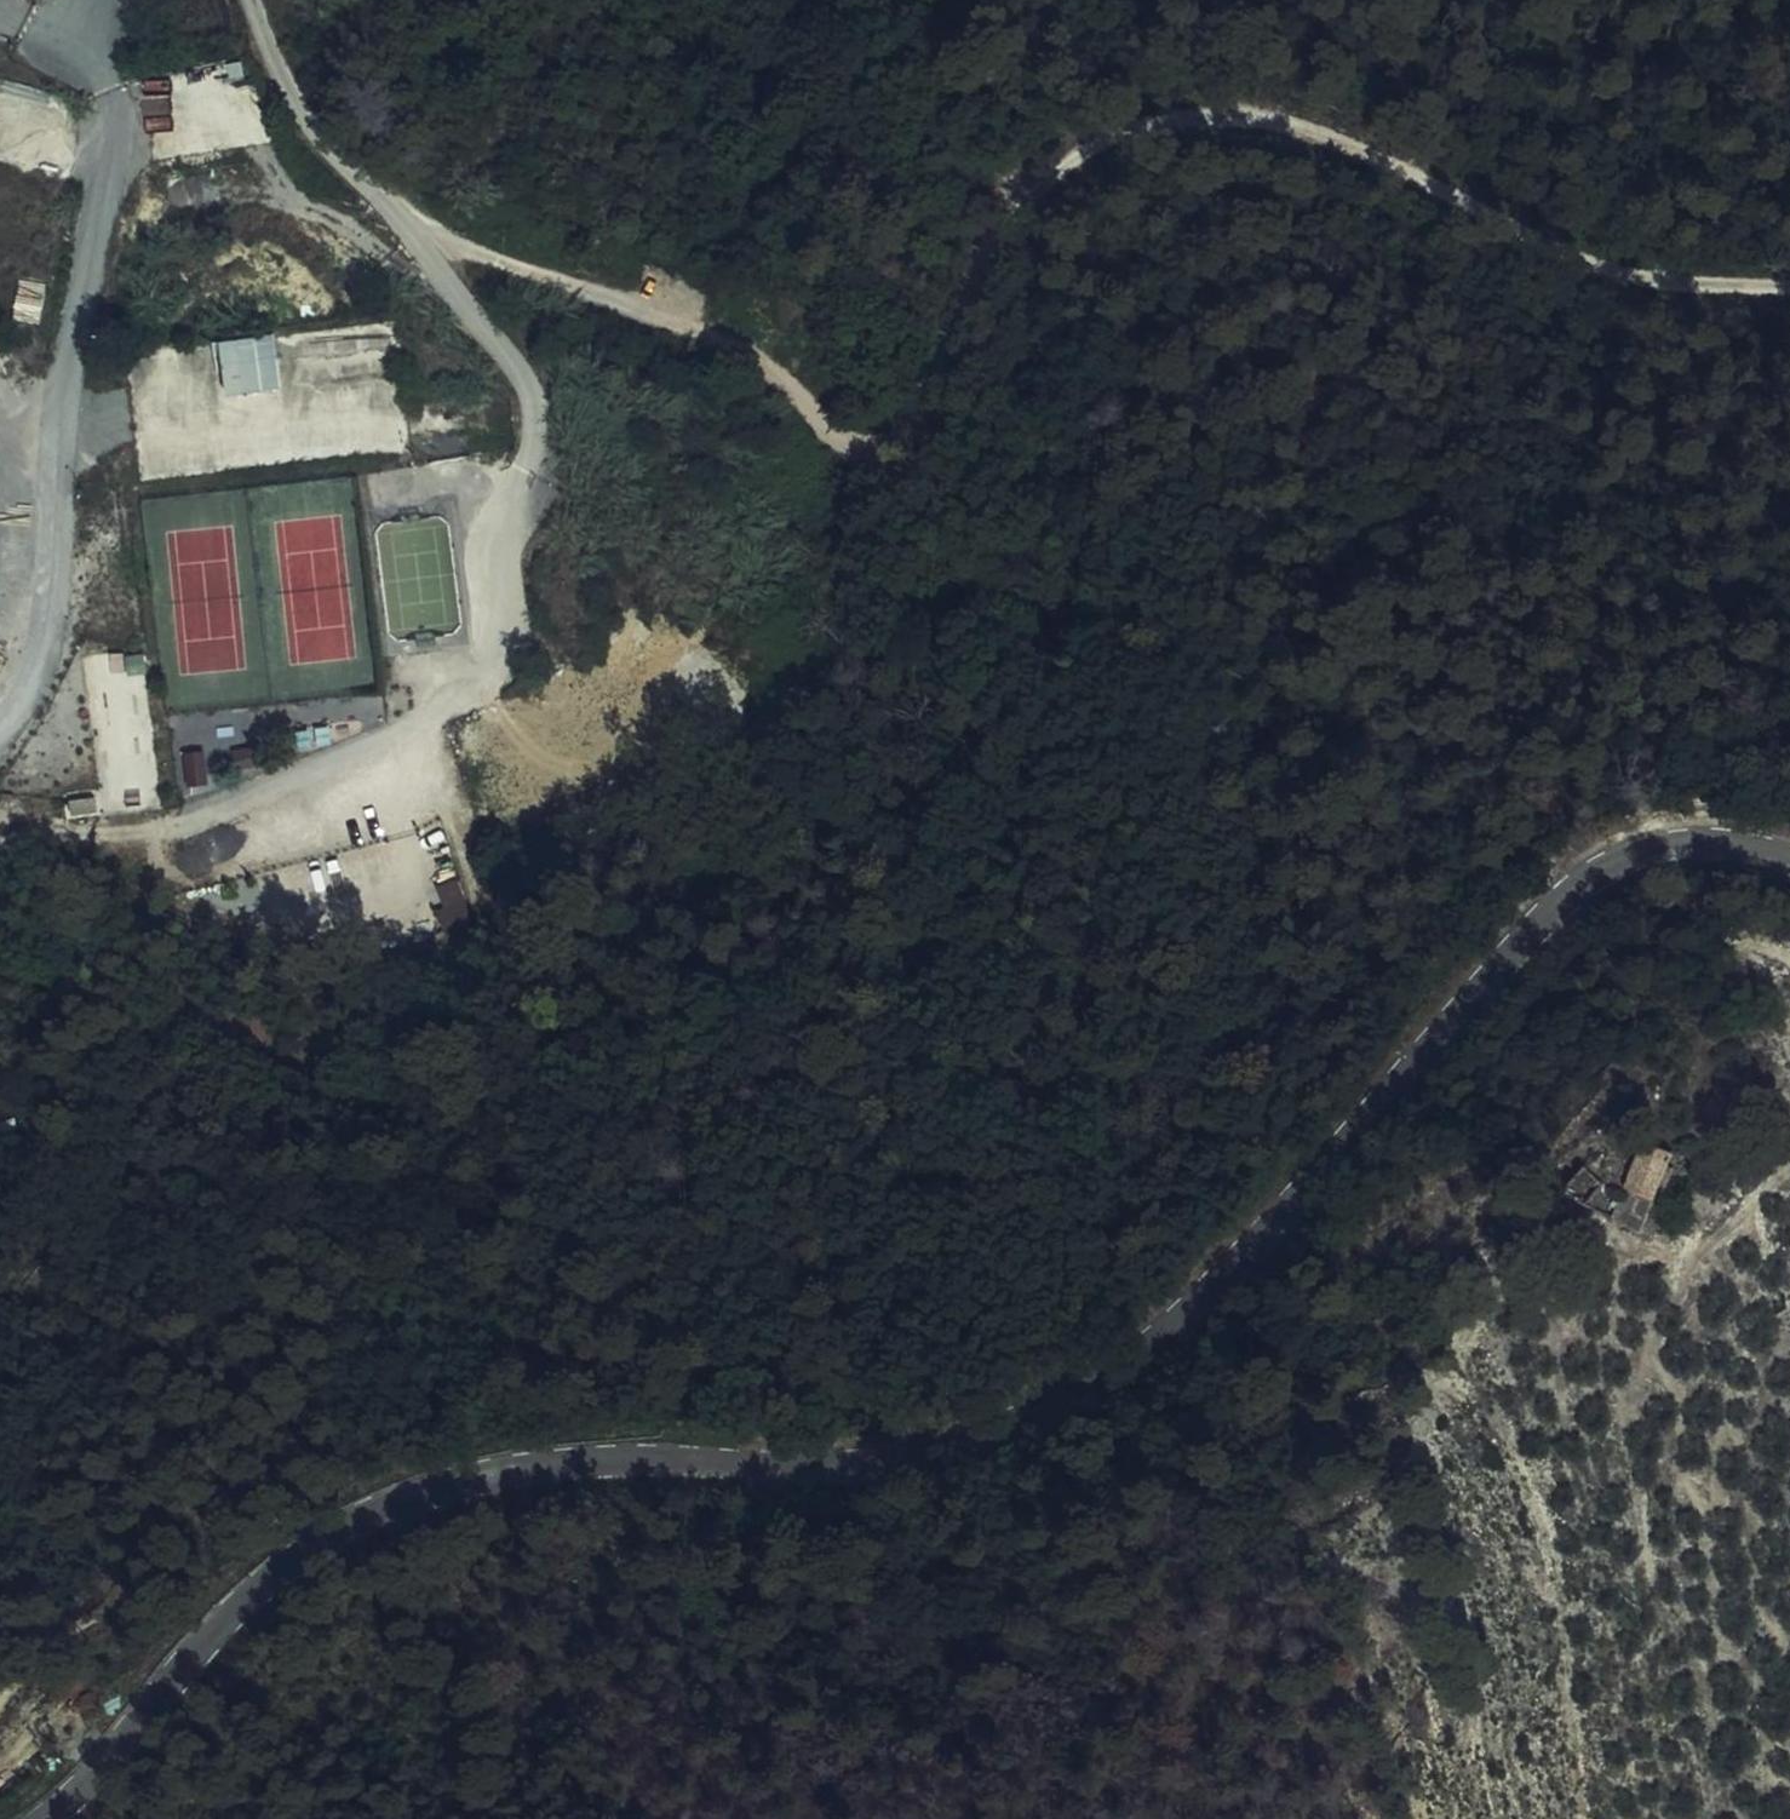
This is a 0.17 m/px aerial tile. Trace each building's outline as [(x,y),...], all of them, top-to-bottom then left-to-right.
[(278,331),(223,336),(228,391),(283,386),(278,331)] [(186,767),(190,795),(214,792),(211,763),(186,767)] [(69,798),(71,812),(96,808),(94,795),(69,798)] [(1668,1191),(1685,1147),(1653,1135),(1636,1177),(1668,1191)]
